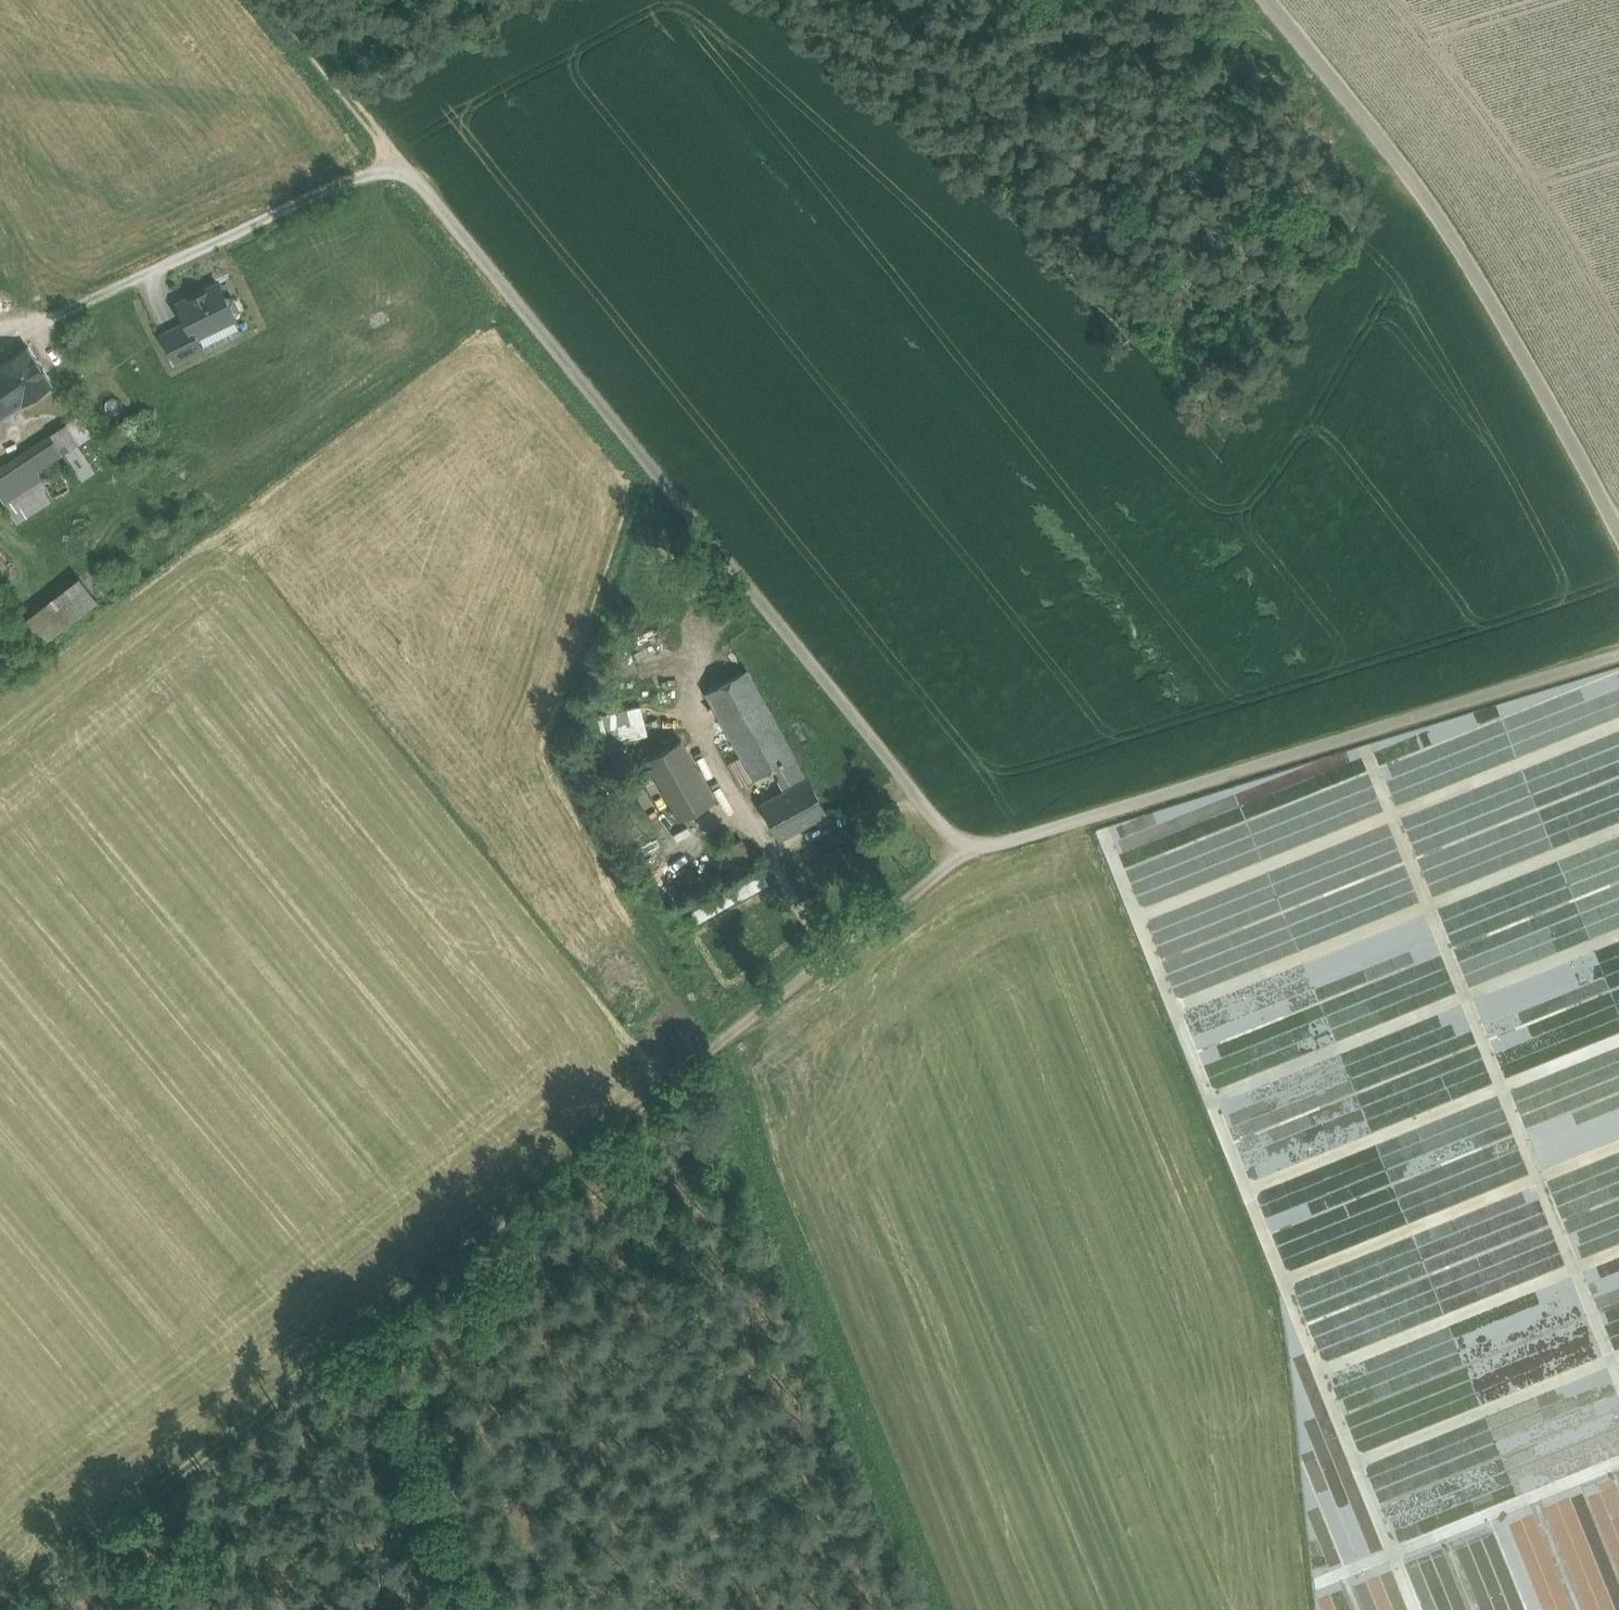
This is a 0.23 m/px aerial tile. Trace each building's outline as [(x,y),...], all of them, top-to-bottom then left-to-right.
[(219,283),(178,303),(188,323),(195,338),(198,336),(236,318),(235,316),(239,310),(234,298),(226,297),(219,283)] [(188,323),(163,335),(176,361),(203,347),(198,336),(195,338),(188,323)] [(0,364),(0,396),(10,412),(22,404),(23,404),(53,385),(28,346),(0,364)] [(10,412),(0,396),(0,419),(10,412)] [(79,416),(66,425),(78,443),(91,435),(79,416)] [(66,425),(51,434),(63,453),(78,443),(66,425)] [(51,434),(25,451),(37,470),(38,470),(54,460),(63,453),(51,434)] [(0,468),(0,495),(4,501),(5,501),(41,477),(38,470),(37,470),(25,451),(0,468)] [(54,460),(38,470),(41,477),(52,497),(69,489),(54,460)] [(41,477),(5,501),(18,522),(53,498),(52,497),(41,477)] [(80,578),(19,625),(37,647),(97,601),(80,578)] [(779,727),(747,670),(706,692),(738,750),(779,727)] [(604,710),(607,738),(649,733),(646,706),(604,710)] [(779,727),(738,750),(754,779),(772,769),(794,757),(795,757),(779,727)] [(681,740),(647,758),(680,819),(714,800),(681,740)] [(794,757),(772,769),(785,792),(807,780),(794,757)] [(785,792),(763,804),(781,836),(826,812),(808,779),(807,780),(785,792)]
